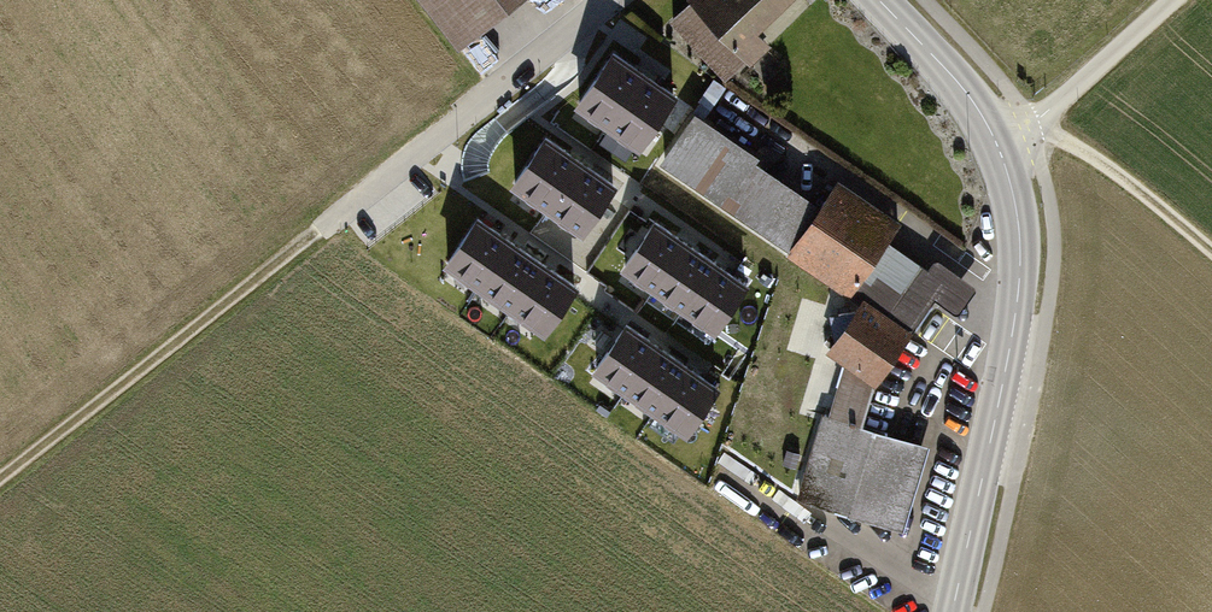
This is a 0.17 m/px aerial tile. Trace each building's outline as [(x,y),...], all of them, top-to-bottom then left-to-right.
[(465,48),(528,0),(428,0),(465,48)] [(815,0),(688,0),(669,17),(730,82),(819,5),(815,0)] [(610,44),(572,97),(643,149),(682,96),(610,44)] [(833,199),(703,114),(667,170),(797,254),(833,199)] [(542,129),(506,180),(590,239),(626,188),(542,129)] [(910,228),(844,183),(833,199),(797,254),(792,261),(865,306),(832,354),(846,363),(829,418),(872,425),(882,389),(944,303),(966,318),(983,290),(943,259),(937,271),(899,246),(910,228)] [(438,265),(544,340),(585,282),(479,207),(438,265)] [(659,210),(618,266),(711,333),(751,277),(659,210)] [(626,315),(589,368),(687,436),(724,383),(626,315)] [(914,536),(935,447),(829,418),(806,506),(914,536)]
